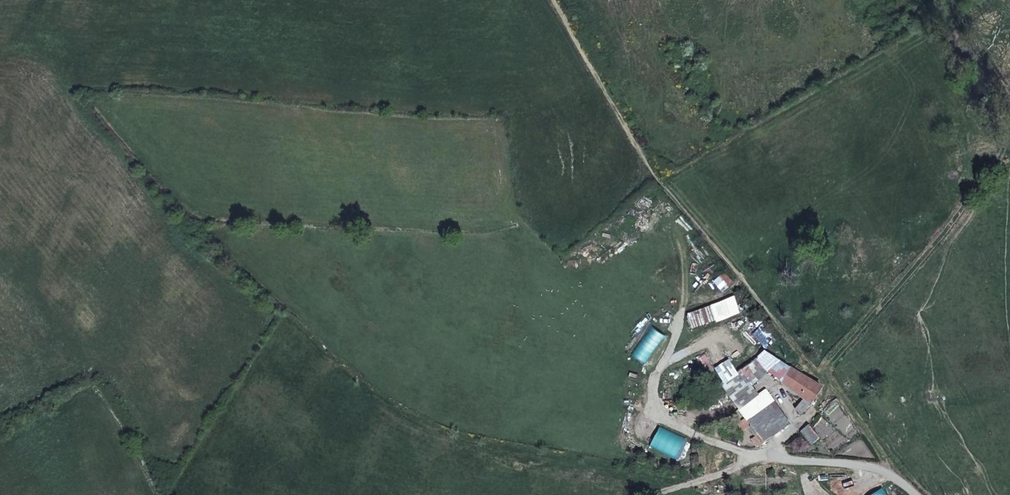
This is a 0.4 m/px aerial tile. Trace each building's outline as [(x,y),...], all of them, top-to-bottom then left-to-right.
[(734,296),(686,314),(691,330),(715,321),(716,323),(740,314),(734,296)] [(766,388),(759,394),(753,386),(767,373),(811,405),(823,386),(801,372),(803,367),(798,363),(794,368),(765,350),(721,386),(763,443),(790,424),(766,388)] [(820,438),(808,424),(800,431),(812,444),(820,438)]
